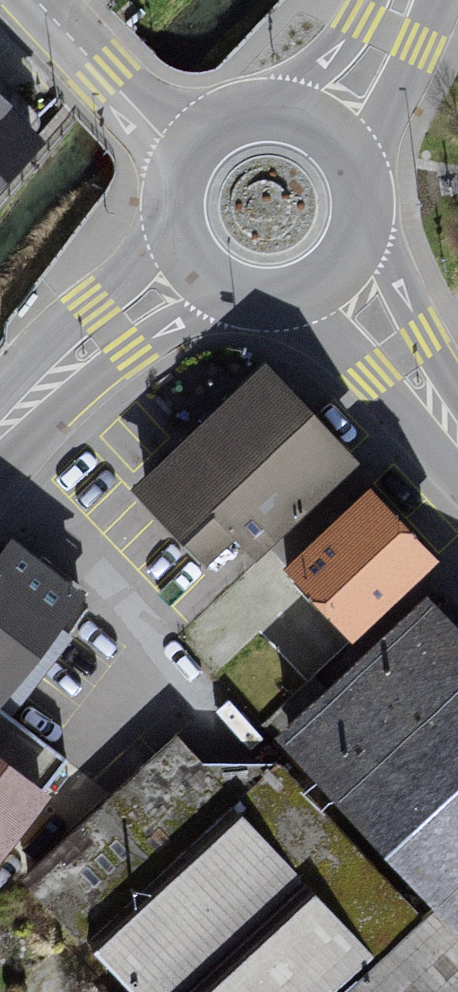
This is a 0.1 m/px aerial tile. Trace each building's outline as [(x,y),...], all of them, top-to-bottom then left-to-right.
[(0,93),(0,181),(44,137),(0,93)] [(271,367),(131,497),(222,594),(361,464),(271,367)] [(375,492),(290,566),(358,643),(443,569),(375,492)] [(0,565),(0,715),(3,718),(94,598),(19,541),(0,565)] [(442,600),(287,735),(280,769),(206,768),(180,739),(22,892),(128,991),(457,991),(457,618),(442,600)] [(56,795),(0,745),(0,872),(56,795)]
